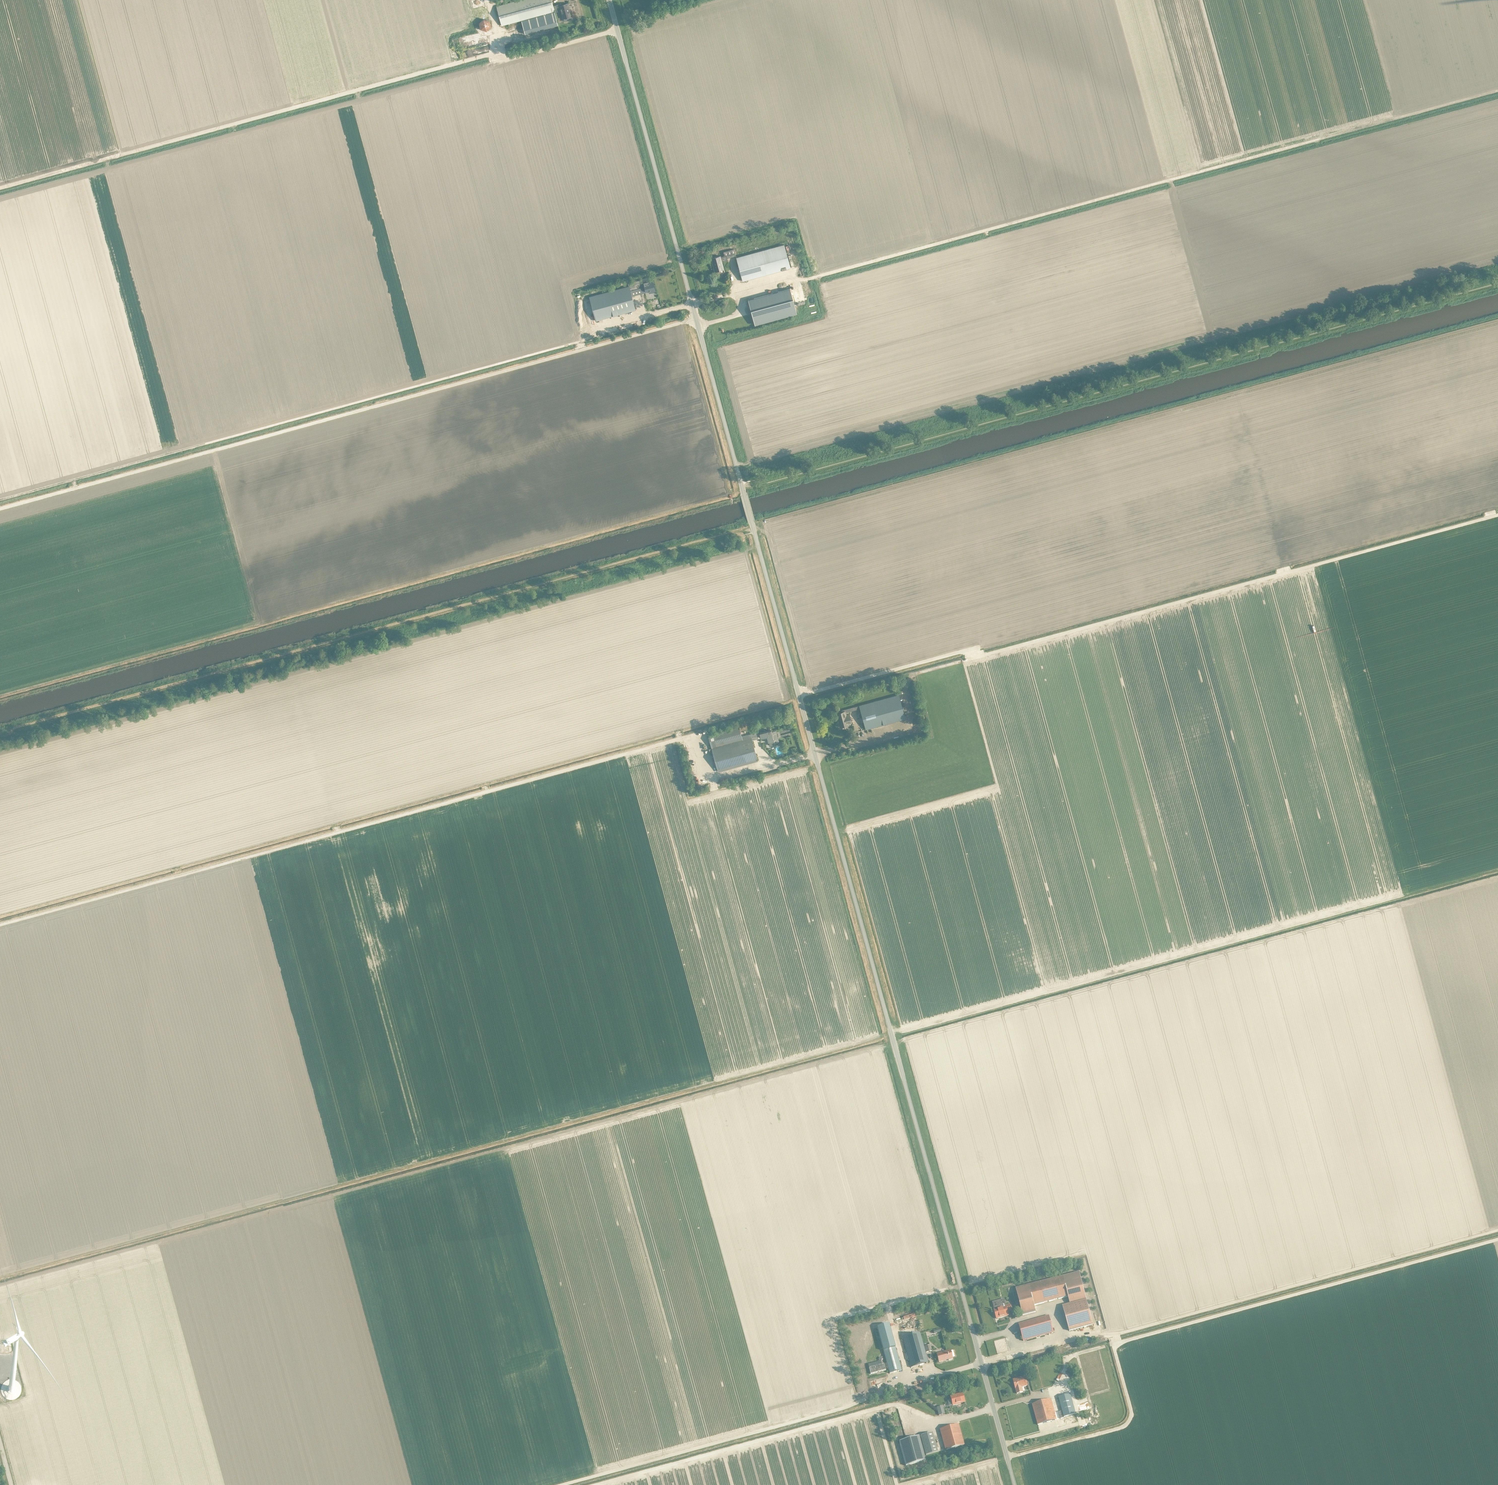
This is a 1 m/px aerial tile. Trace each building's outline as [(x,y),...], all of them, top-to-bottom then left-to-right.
[(552,5),(550,0),(516,0),(495,6),(501,25),(520,20),(553,10),(552,5)] [(558,3),(552,5),(553,10),(554,12),(559,10),(562,18),(563,18),(564,20),(570,19),(567,7),(568,7),(566,1),(562,2),(562,4),(558,5),(558,3)] [(526,19),(520,21),(524,33),(529,32),(534,30),(548,26),(557,24),(553,12),(553,11),(545,14),(541,15),(534,17),(526,19)] [(481,26),(483,28),(487,26),(481,15),(473,19),(477,28),(481,26)] [(474,45),(458,48),(459,56),(476,52),(474,45)] [(742,280),(790,267),(783,243),(735,257),(742,280)] [(725,253),(726,256),(734,254),(733,247),(722,250),(723,254),(725,253)] [(725,253),(723,254),(719,255),(710,258),(714,271),(723,268),(720,260),(726,258),(726,256),(725,253)] [(627,282),(628,285),(629,290),(643,286),(644,291),(647,290),(648,292),(654,290),(650,276),(627,282)] [(628,285),(588,296),(594,320),(634,309),(629,290),(628,285)] [(789,288),(747,299),(754,323),(795,312),(789,288)] [(980,651),(979,647),(977,648),(976,646),(959,650),(960,654),(972,652),(972,653),(980,651)] [(864,728),(904,717),(898,694),(858,705),(864,728)] [(839,711),(835,712),(839,726),(841,726),(842,726),(842,725),(848,724),(847,723),(850,722),(848,713),(845,714),(844,712),(843,709),(839,710),(839,711)] [(738,726),(707,734),(710,746),(746,737),(750,736),(750,733),(745,734),(740,736),(738,726)] [(770,729),(758,732),(760,737),(766,736),(767,741),(768,741),(769,745),(774,744),(773,743),(778,741),(775,730),(770,731),(770,729)] [(746,737),(710,746),(717,771),(757,760),(750,736),(746,737)] [(1079,1273),(1062,1277),(1067,1297),(1069,1304),(1085,1300),(1085,1299),(1079,1273)] [(1033,1305),(1067,1297),(1062,1277),(1016,1289),(1022,1315),(1028,1314),(1031,1313),(1035,1312),(1035,1311),(1033,1305)] [(1087,1304),(1085,1300),(1069,1304),(1062,1306),(1068,1331),(1087,1326),(1092,1324),(1087,1304)] [(1007,1312),(1010,1311),(1009,1304),(1005,1305),(1005,1307),(993,1310),(996,1319),(1008,1316),(1007,1312)] [(1023,1341),(1053,1333),(1048,1316),(1018,1324),(1023,1341)] [(876,1328),(882,1351),(894,1348),(895,1348),(889,1324),(876,1328)] [(910,1368),(927,1363),(919,1333),(902,1338),(910,1368)] [(889,1374),(900,1370),(894,1348),(882,1351),(889,1374)] [(935,1354),(938,1362),(947,1360),(947,1361),(951,1360),(951,1359),(952,1358),(949,1350),(935,1354)] [(883,1364),(868,1368),(870,1374),(885,1370),(883,1364)] [(1021,1387),(1027,1386),(1024,1377),(1012,1380),(1015,1389),(1016,1394),(1022,1392),(1021,1387)] [(952,1406),(964,1402),(961,1393),(949,1397),(952,1406)] [(1058,1398),(1061,1411),(1063,1417),(1075,1414),(1069,1394),(1058,1398)] [(1031,1405),(1033,1411),(1037,1425),(1055,1420),(1050,1400),(1031,1405)] [(944,1450),(963,1445),(957,1425),(939,1430),(944,1450)] [(925,1455),(937,1452),(931,1433),(920,1436),(925,1455)] [(905,1466),(925,1461),(918,1436),(898,1442),(905,1466)]
